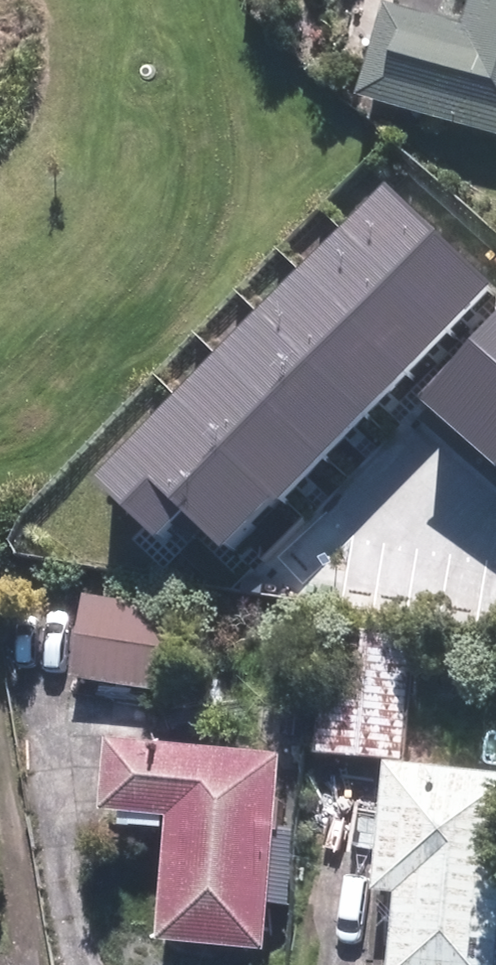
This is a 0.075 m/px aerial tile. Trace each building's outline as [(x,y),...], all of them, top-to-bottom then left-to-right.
[(361,106),(495,144),(495,0),(471,0),(461,35),(387,14),(361,106)] [(390,198),(351,240),(460,338),(495,300),(495,294),(390,198)] [(460,338),(351,240),(312,282),(420,380),(460,338)] [(420,380),(312,282),(269,325),(377,424),(420,380)] [(377,424),(269,325),(228,368),(339,466),(377,424)] [(495,438),(495,341),(429,415),(477,459),(495,438)] [(339,466),(228,368),(189,409),(299,509),(339,466)] [(292,517),(299,509),(189,409),(103,493),(168,554),(195,525),(234,562),(284,509),(292,517)] [(477,459),(495,475),(495,438),(477,459)] [(86,600),(73,684),(187,701),(200,617),(86,600)] [(326,637),(314,759),(402,767),(414,645),(326,637)] [(269,960),(285,764),(113,750),(107,823),(168,828),(158,951),(269,960)] [(389,771),(377,900),(399,902),(393,964),(495,964),(495,781),(389,771)]
